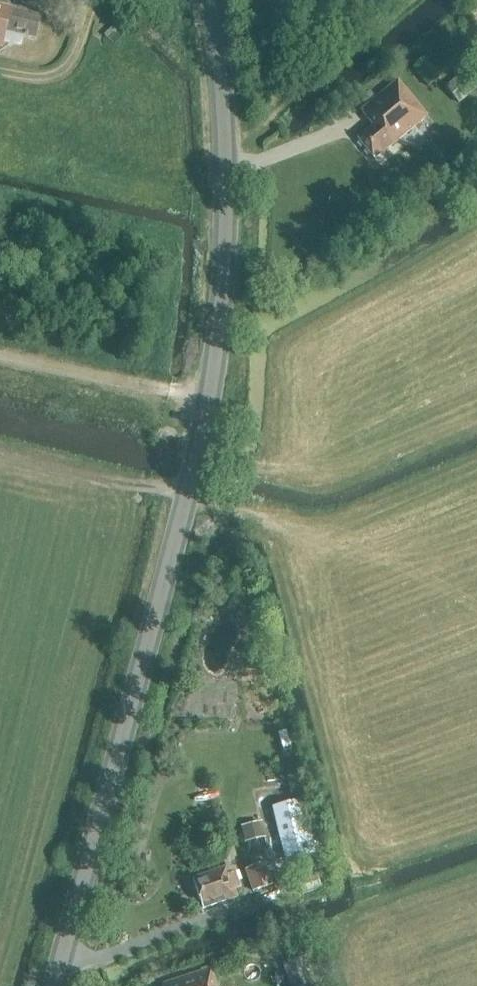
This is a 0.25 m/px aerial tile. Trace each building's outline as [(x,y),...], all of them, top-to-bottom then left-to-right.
[(22,36),(34,39),(39,18),(8,10),(7,13),(0,11),(0,48),(1,48),(3,42),(19,46),(22,36)] [(428,87),(440,77),(425,58),(413,68),(428,87)] [(458,103),(476,88),(464,72),(445,88),(458,103)] [(374,160),(426,117),(397,81),(360,111),(372,126),(357,139),(374,160)] [(232,574),(232,587),(248,588),(249,574),(232,574)] [(306,826),(300,801),(272,808),(285,862),(321,853),(314,824),(306,826)] [(253,893),(273,886),(265,863),(244,871),(253,893)] [(229,874),(227,867),(191,879),(202,909),(237,897),(234,890),(240,888),(235,872),(229,874)] [(302,957),(283,963),(290,985),(311,985),(302,957)] [(210,969),(162,985),(216,985),(210,969)]
